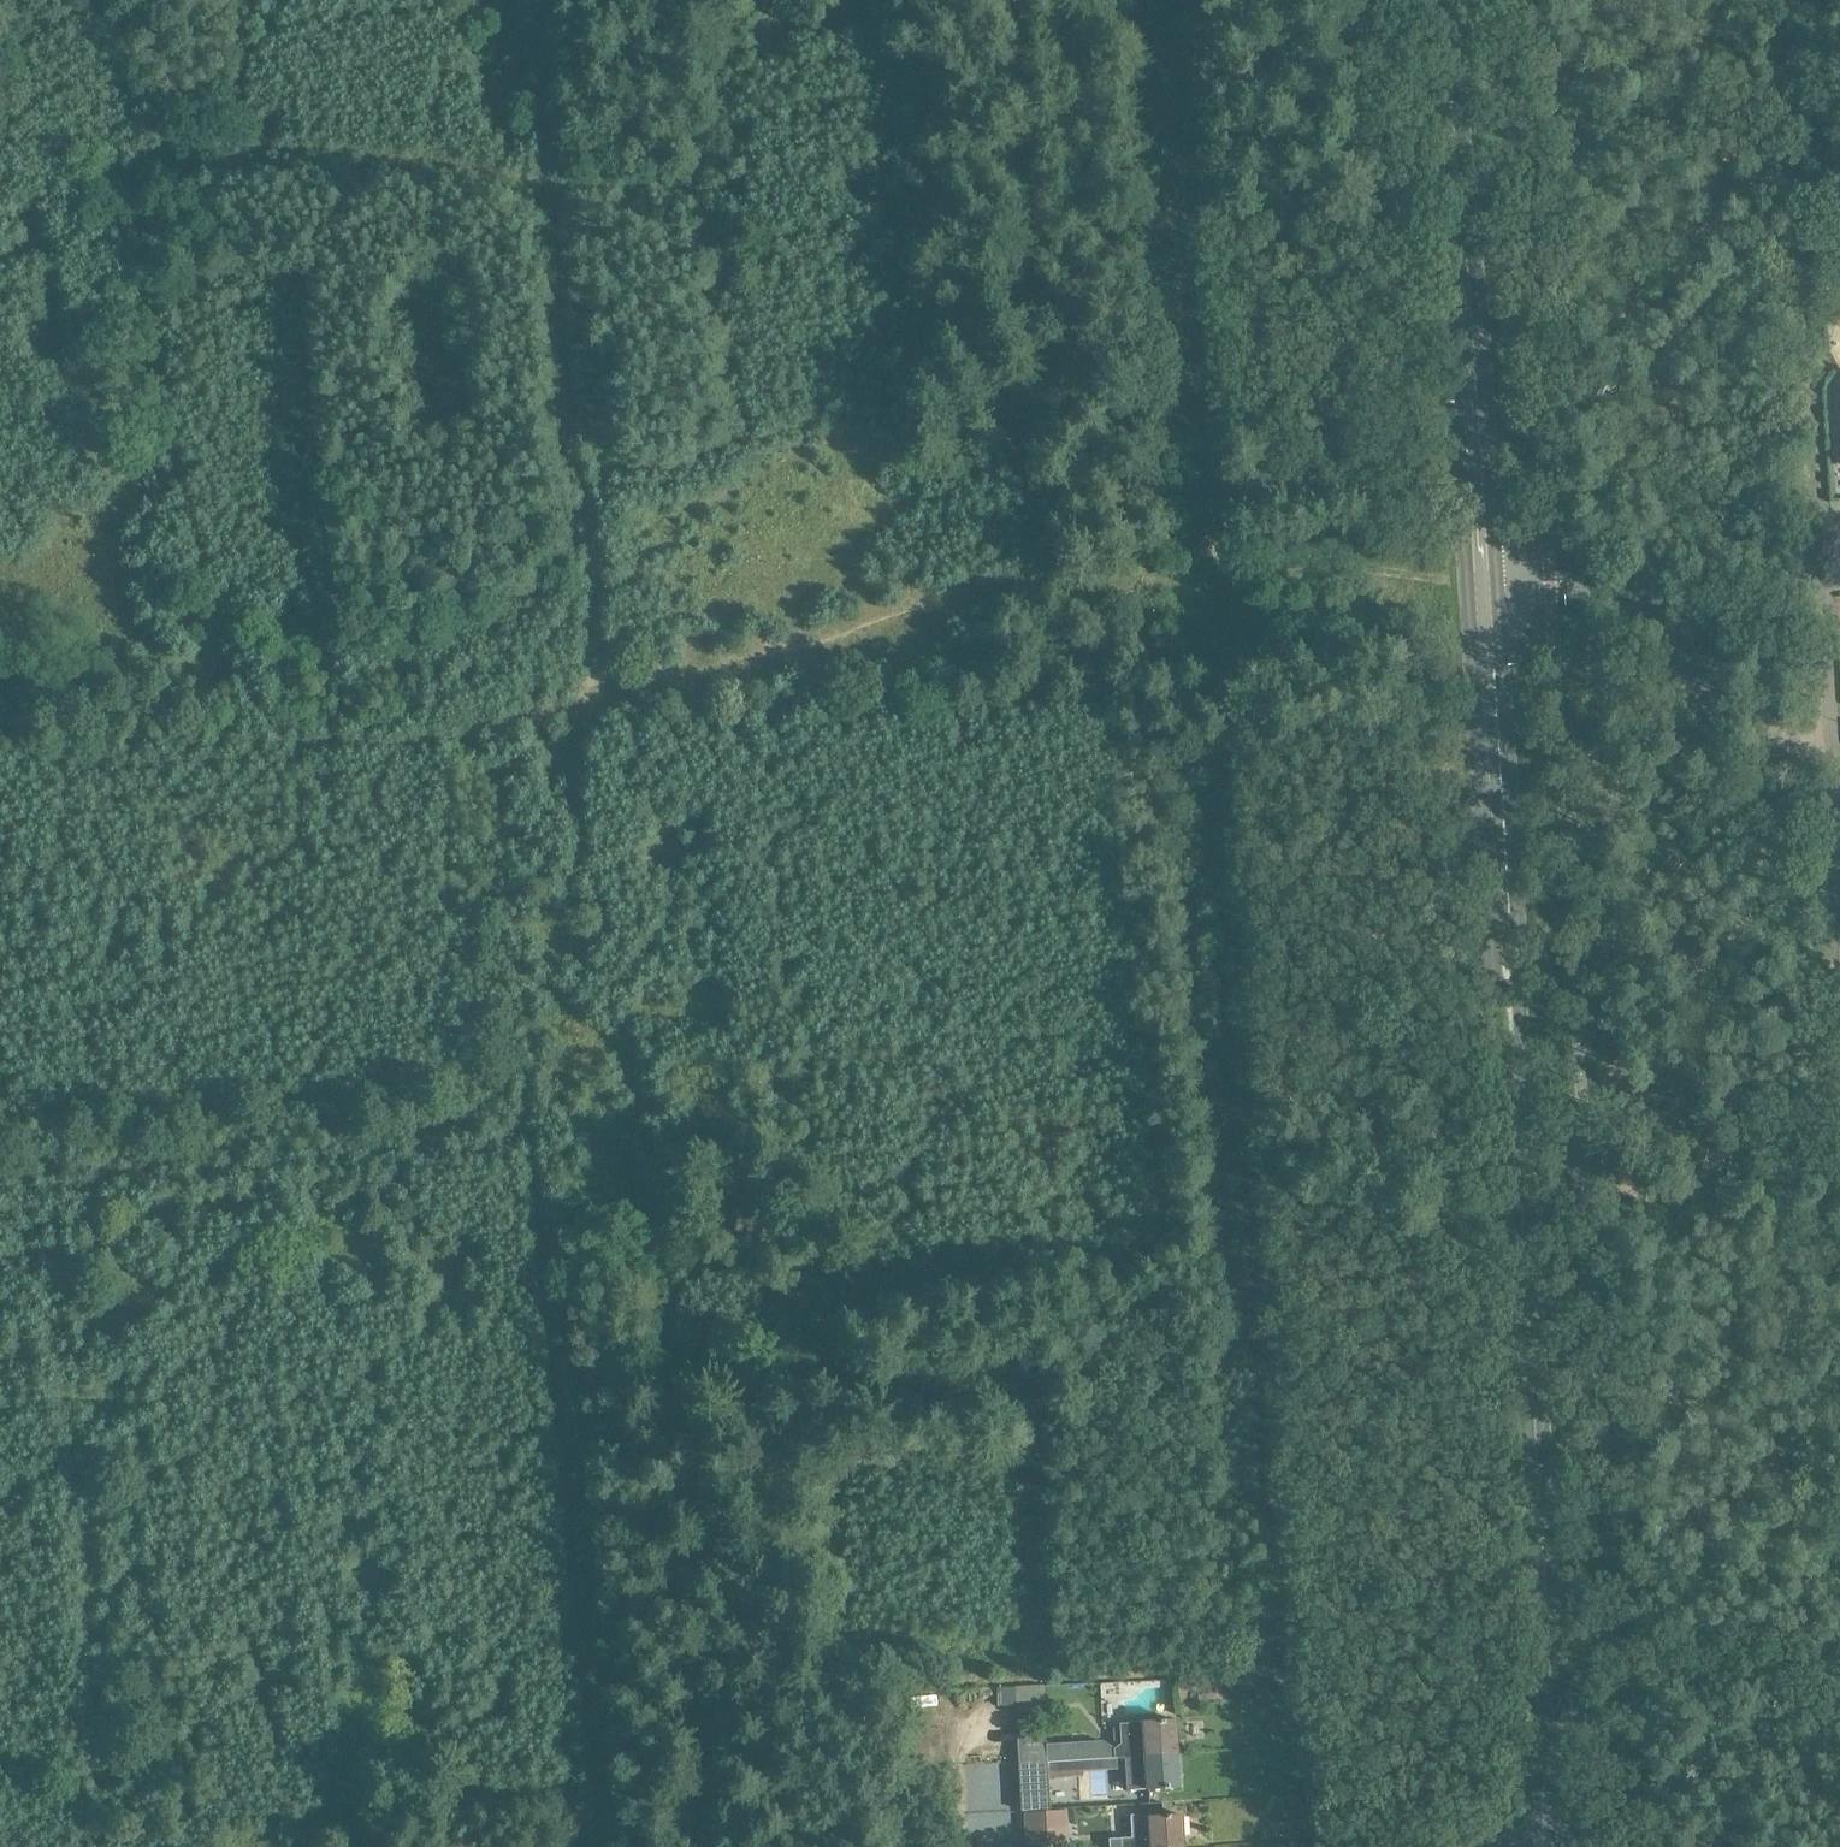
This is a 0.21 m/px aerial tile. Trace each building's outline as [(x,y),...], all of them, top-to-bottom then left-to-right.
[(1022,1723),(1045,1714),(1037,1694),(1014,1704),(1022,1723)] [(1102,1742),(1046,1745),(1047,1764),(1118,1759),(1125,1759),(1179,1755),(1177,1721),(1120,1724),(1121,1744),(1114,1749),(1102,1742)] [(1045,1735),(1017,1737),(1019,1766),(1047,1764),(1046,1745),(1045,1735)] [(1181,1789),(1179,1755),(1125,1759),(1126,1775),(1125,1775),(1127,1793),(1181,1789)] [(1118,1770),(1118,1759),(1047,1764),(1019,1766),(1021,1793),(1050,1791),(1049,1780),(1083,1777),(1082,1773),(1118,1770)] [(1067,1811),(1024,1814),(1026,1846),(1069,1846),(1067,1811)] [(1122,1838),(1122,1839),(1122,1846),(1184,1846),(1182,1814),(1149,1816),(1149,1814),(1132,1815),(1133,1837),(1122,1838)]
